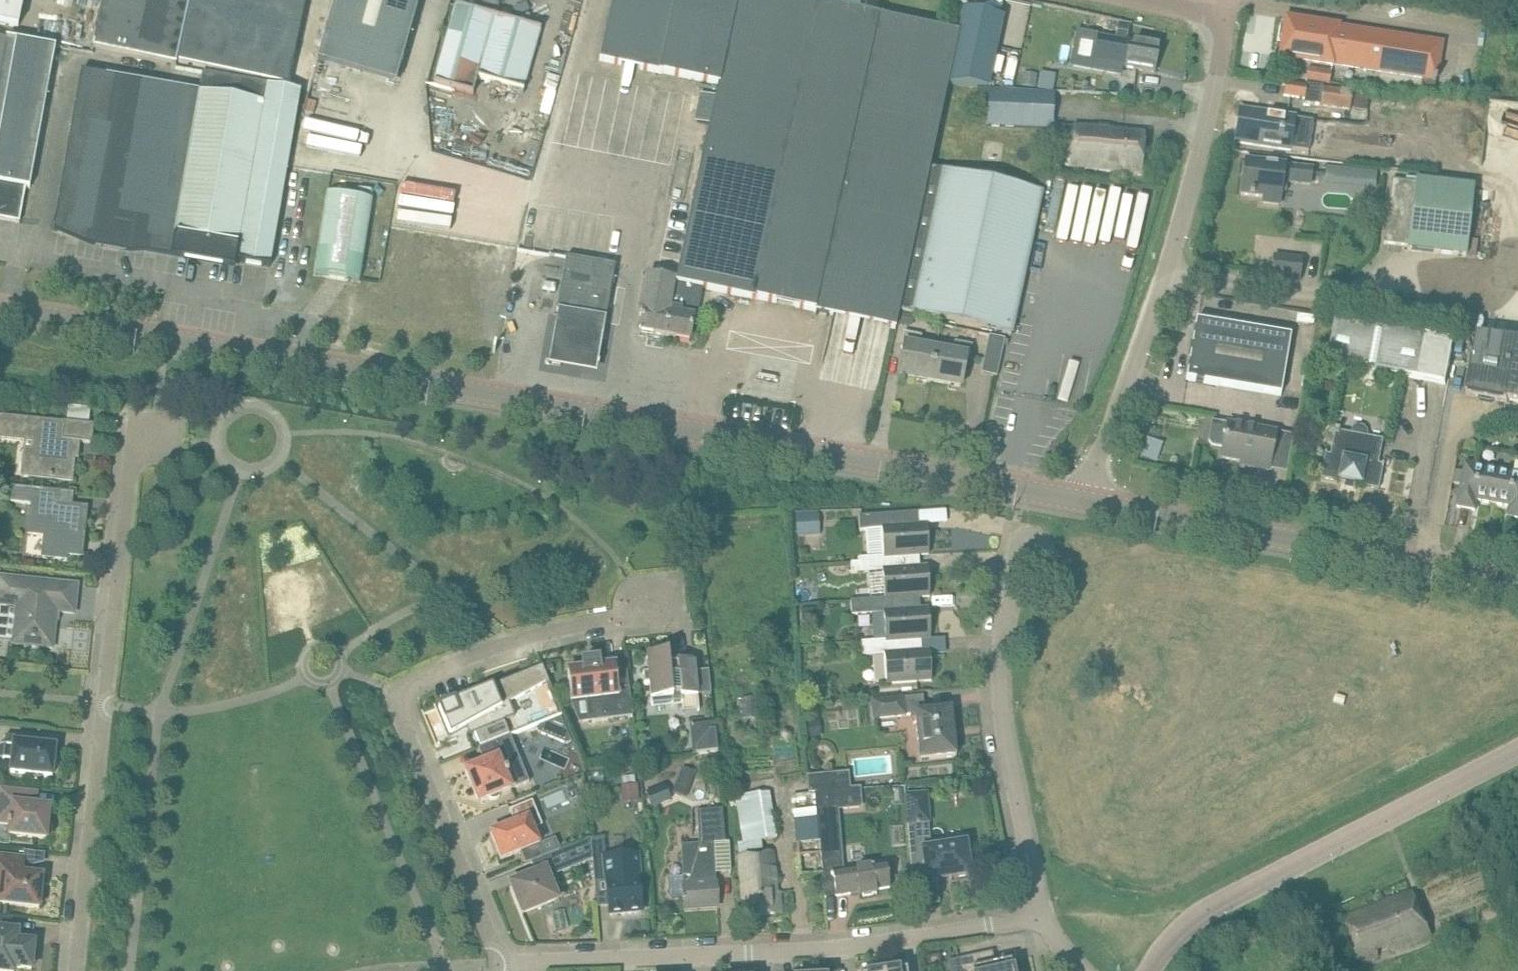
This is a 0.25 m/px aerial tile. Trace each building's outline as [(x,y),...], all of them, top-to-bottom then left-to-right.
[(18,27),(24,0),(0,0),(0,23),(18,27)] [(176,60),(189,0),(103,0),(92,49),(175,67),(176,60)] [(176,60),(224,71),(239,0),(189,0),(176,60)] [(224,71),(309,89),(315,61),(295,57),(307,0),(239,0),(224,71)] [(317,61),(396,84),(420,0),(334,0),(317,61)] [(496,17),(500,1),(495,0),(457,0),(455,6),(456,6),(496,17)] [(662,72),(677,0),(613,0),(600,60),(661,73),(662,72)] [(737,0),(677,0),(662,72),(719,84),(737,0)] [(757,298),(820,4),(804,0),(737,0),(719,84),(676,280),(702,287),(757,299),(757,298)] [(878,16),(820,4),(757,298),(815,310),(878,16)] [(496,17),(456,6),(434,83),(473,94),(478,78),(523,91),(540,30),(496,17)] [(959,33),(948,84),(988,87),(1004,15),(964,6),(959,33)] [(878,16),(815,310),(814,311),(895,328),(959,33),(878,16)] [(1281,56),(1331,63),(1337,27),(1286,19),(1285,23),(1280,23),(1278,39),(1283,40),(1281,56)] [(1442,43),(1337,27),(1331,63),(1423,77),(1420,94),(1434,96),(1436,79),(1439,63),(1442,43)] [(11,38),(6,37),(0,36),(0,98),(11,38)] [(1093,61),(1123,66),(1155,72),(1160,46),(1128,41),(1098,36),(1093,61)] [(11,38),(0,98),(0,183),(26,187),(30,188),(56,46),(11,38)] [(1306,80),(1329,84),(1332,70),(1308,67),(1306,80)] [(567,69),(554,140),(673,162),(683,107),(669,104),(670,98),(639,93),(641,83),(567,69)] [(144,253),(171,258),(175,235),(199,93),(81,71),(57,210),(53,230),(53,231),(91,247),(131,254),(144,253)] [(1040,71),(1037,88),(1052,91),(1055,74),(1040,71)] [(1305,99),(1307,85),(1286,82),(1284,96),(1305,99)] [(1307,85),(1305,99),(1305,102),(1322,104),(1324,87),(1325,85),(1307,83),(1307,85)] [(263,104),(239,246),(236,261),(270,267),(300,91),(267,85),(266,86),(263,104)] [(1324,87),(1322,104),(1322,106),(1350,110),(1353,91),(1324,87)] [(989,89),(988,124),(1052,127),(1054,92),(989,89)] [(1355,90),(1353,109),(1367,111),(1370,92),(1355,90)] [(263,104),(199,93),(175,235),(239,246),(263,104)] [(1314,121),(1295,118),(1295,116),(1240,108),(1235,142),(1290,150),(1290,148),(1309,151),(1314,121)] [(1145,132),(1125,130),(1074,125),(1070,165),(1141,172),(1145,132)] [(1435,154),(1433,174),(1476,179),(1478,159),(1435,154)] [(1282,181),(1310,184),(1312,167),(1245,160),(1241,195),(1262,197),(1262,202),(1280,204),(1282,181)] [(1364,169),(1363,186),(1374,187),(1376,171),(1364,169)] [(943,170),(912,314),(1010,335),(1041,191),(943,170)] [(1474,186),(1445,183),(1415,179),(1415,183),(1391,180),(1384,243),(1408,246),(1407,249),(1466,256),(1474,186)] [(1069,238),(1142,250),(1151,197),(1052,180),(1042,238),(1054,240),(1052,252),(1066,254),(1069,238)] [(0,183),(0,219),(19,222),(23,203),(26,187),(0,183)] [(329,192),(316,272),(360,280),(373,199),(329,192)] [(521,250),(552,253),(553,245),(534,243),(538,196),(527,194),(521,250)] [(239,246),(175,235),(171,258),(235,269),(236,261),(239,246)] [(615,264),(566,256),(557,311),(606,319),(615,264)] [(1274,256),(1271,278),(1299,281),(1302,259),(1274,256)] [(1332,266),(1331,274),(1341,276),(1341,268),(1332,266)] [(639,331),(665,335),(674,280),(647,275),(641,308),(643,309),(639,331)] [(676,280),(674,280),(665,335),(690,339),(694,316),(697,317),(702,287),(676,280)] [(899,313),(898,323),(912,325),(914,316),(899,313)] [(1291,335),(1196,320),(1186,379),(1281,395),(1291,335)] [(1415,378),(1419,358),(1423,335),(1334,323),(1326,361),(1415,378)] [(930,381),(935,350),(920,347),(922,336),(904,333),(901,344),(905,345),(899,375),(930,381)] [(1005,338),(989,335),(981,373),(997,376),(1005,338)] [(1477,335),(1466,394),(1479,396),(1481,400),(1493,402),(1496,400),(1508,402),(1508,400),(1517,402),(1517,340),(1477,335)] [(935,350),(930,381),(960,386),(966,356),(970,357),(972,346),(955,342),(953,353),(935,350)] [(756,426),(788,428),(789,405),(744,404),(744,411),(757,412),(756,426)] [(74,422),(64,421),(64,422),(0,415),(0,437),(34,440),(31,476),(71,480),(75,441),(92,443),(94,424),(74,422)] [(1227,423),(1227,424),(1212,421),(1208,441),(1212,445),(1223,447),(1221,457),(1252,463),(1252,467),(1269,470),(1276,432),(1227,423)] [(1383,439),(1367,436),(1367,434),(1367,433),(1366,431),(1366,430),(1365,428),(1363,427),(1361,426),(1360,425),(1356,425),(1353,427),(1351,429),(1350,431),(1350,432),(1350,433),(1334,430),(1330,453),(1325,452),(1320,478),(1379,489),(1384,463),(1378,462),(1383,439)] [(1142,456),(1160,460),(1163,440),(1146,437),(1142,456)] [(1462,484),(1457,506),(1475,510),(1477,500),(1510,506),(1508,516),(1517,518),(1517,462),(1516,462),(1514,471),(1466,462),(1464,471),(1455,470),(1453,483),(1462,484)] [(60,491),(40,489),(11,486),(10,501),(31,503),(28,533),(45,535),(43,557),(47,557),(66,560),(67,555),(80,556),(83,533),(79,533),(80,524),(83,525),(85,507),(59,504),(60,491)] [(884,557),(919,554),(929,554),(927,530),(920,531),(920,525),(919,525),(918,512),(859,516),(860,530),(882,529),(884,557)] [(818,513),(796,515),(797,535),(819,533),(818,513)] [(884,599),(920,596),(930,596),(928,572),(921,573),(921,567),(920,567),(919,554),(884,557),(860,558),(861,572),(882,571),(884,599)] [(801,575),(795,576),(795,586),(813,584),(812,573),(800,573),(801,575)] [(57,583),(0,577),(0,605),(16,607),(12,644),(52,648),(56,611),(74,613),(77,585),(57,583)] [(920,596),(884,599),(860,600),(861,613),(883,611),(885,641),(921,638),(930,638),(929,614),(922,615),(922,609),(920,609),(920,596)] [(813,608),(800,609),(801,622),(814,621),(813,608)] [(921,651),(921,638),(885,641),(861,642),(862,656),(884,655),(886,683),(931,680),(930,656),(923,657),(923,651),(921,651)] [(648,672),(643,672),(644,683),(649,683),(651,705),(683,702),(683,704),(698,702),(698,695),(711,694),(708,670),(696,672),(694,660),(677,661),(678,664),(670,665),(668,652),(647,655),(648,672)] [(618,689),(617,684),(615,664),(599,666),(598,660),(582,662),(583,668),(567,670),(571,702),(587,700),(590,720),(632,715),(632,719),(633,719),(629,687),(618,689)] [(510,703),(549,681),(542,665),(439,707),(451,735),(467,728),(470,735),(467,736),(468,737),(515,717),(510,703)] [(759,697),(740,698),(741,719),(760,718),(759,697)] [(871,701),(873,719),(905,715),(903,697),(871,701)] [(920,760),(936,758),(956,756),(951,708),(915,712),(920,760)] [(561,717),(536,727),(538,732),(567,744),(571,742),(561,717)] [(820,720),(804,722),(805,738),(821,737),(820,720)] [(709,731),(696,748),(696,754),(718,751),(715,730),(709,731)] [(3,759),(12,760),(11,772),(32,774),(38,778),(45,775),(52,776),(53,767),(54,767),(56,766),(58,763),(58,761),(58,759),(57,756),(55,755),(55,747),(39,745),(40,739),(6,735),(4,744),(2,744),(0,745),(0,758),(3,759)] [(526,783),(518,764),(514,753),(517,752),(510,735),(497,741),(478,748),(484,762),(465,769),(478,803),(526,783)] [(634,746),(622,748),(624,760),(635,759),(634,746)] [(683,767),(679,778),(691,783),(695,772),(683,767)] [(831,775),(807,776),(809,792),(816,792),(833,791),(831,775)] [(637,783),(621,785),(623,803),(639,801),(637,783)] [(654,805),(670,799),(664,783),(648,790),(654,805)] [(0,794),(0,823),(8,823),(8,825),(10,825),(9,835),(26,837),(46,839),(47,835),(50,833),(51,825),(48,822),(50,807),(37,806),(28,805),(29,791),(9,789),(1,789),(0,794)] [(781,913),(781,892),(780,892),(777,892),(773,852),(763,852),(762,840),(777,838),(769,792),(736,797),(744,842),(739,843),(740,855),(744,917),(781,913)] [(905,794),(907,825),(930,823),(928,792),(905,794)] [(820,840),(818,808),(817,793),(793,795),(798,843),(820,840)] [(501,859),(520,852),(539,844),(533,829),(542,825),(532,800),(527,802),(509,810),(514,823),(491,833),(501,859)] [(827,807),(819,808),(820,840),(821,853),(822,861),(841,858),(836,806),(827,807)] [(672,878),(669,880),(670,897),(672,900),(683,899),(683,902),(684,902),(684,908),(718,906),(715,874),(713,855),(712,844),(725,843),(722,810),(697,812),(699,844),(679,846),(680,857),(682,877),(672,878)] [(600,829),(593,830),(593,838),(601,837),(600,829)] [(642,911),(638,875),(636,855),(604,858),(602,837),(601,837),(593,838),(590,838),(591,839),(592,859),(595,883),(607,882),(610,914),(642,911)] [(555,867),(511,884),(523,913),(557,900),(548,877),(592,859),(591,839),(590,839),(550,855),(555,867)] [(927,882),(971,875),(966,843),(922,850),(927,882)] [(1,888),(0,896),(0,903),(39,908),(39,905),(43,902),(44,892),(41,889),(43,876),(32,875),(23,874),(15,873),(17,856),(0,854),(0,888),(1,888)] [(843,870),(823,873),(823,877),(824,883),(833,881),(836,895),(859,892),(859,896),(876,894),(875,889),(890,887),(886,863),(843,870)] [(994,870),(996,885),(1010,883),(1006,868),(994,870)] [(1429,936),(1419,910),(1412,891),(1385,901),(1345,918),(1362,959),(1379,955),(1377,948),(1390,945),(1394,950),(1429,936)] [(14,968),(32,969),(32,963),(36,962),(37,952),(34,949),(34,943),(17,941),(18,932),(10,931),(12,918),(13,918),(13,917),(0,916),(0,970),(14,970),(14,968)] [(958,959),(949,961),(951,970),(1013,970),(1011,961),(990,966),(987,953),(958,959)]
